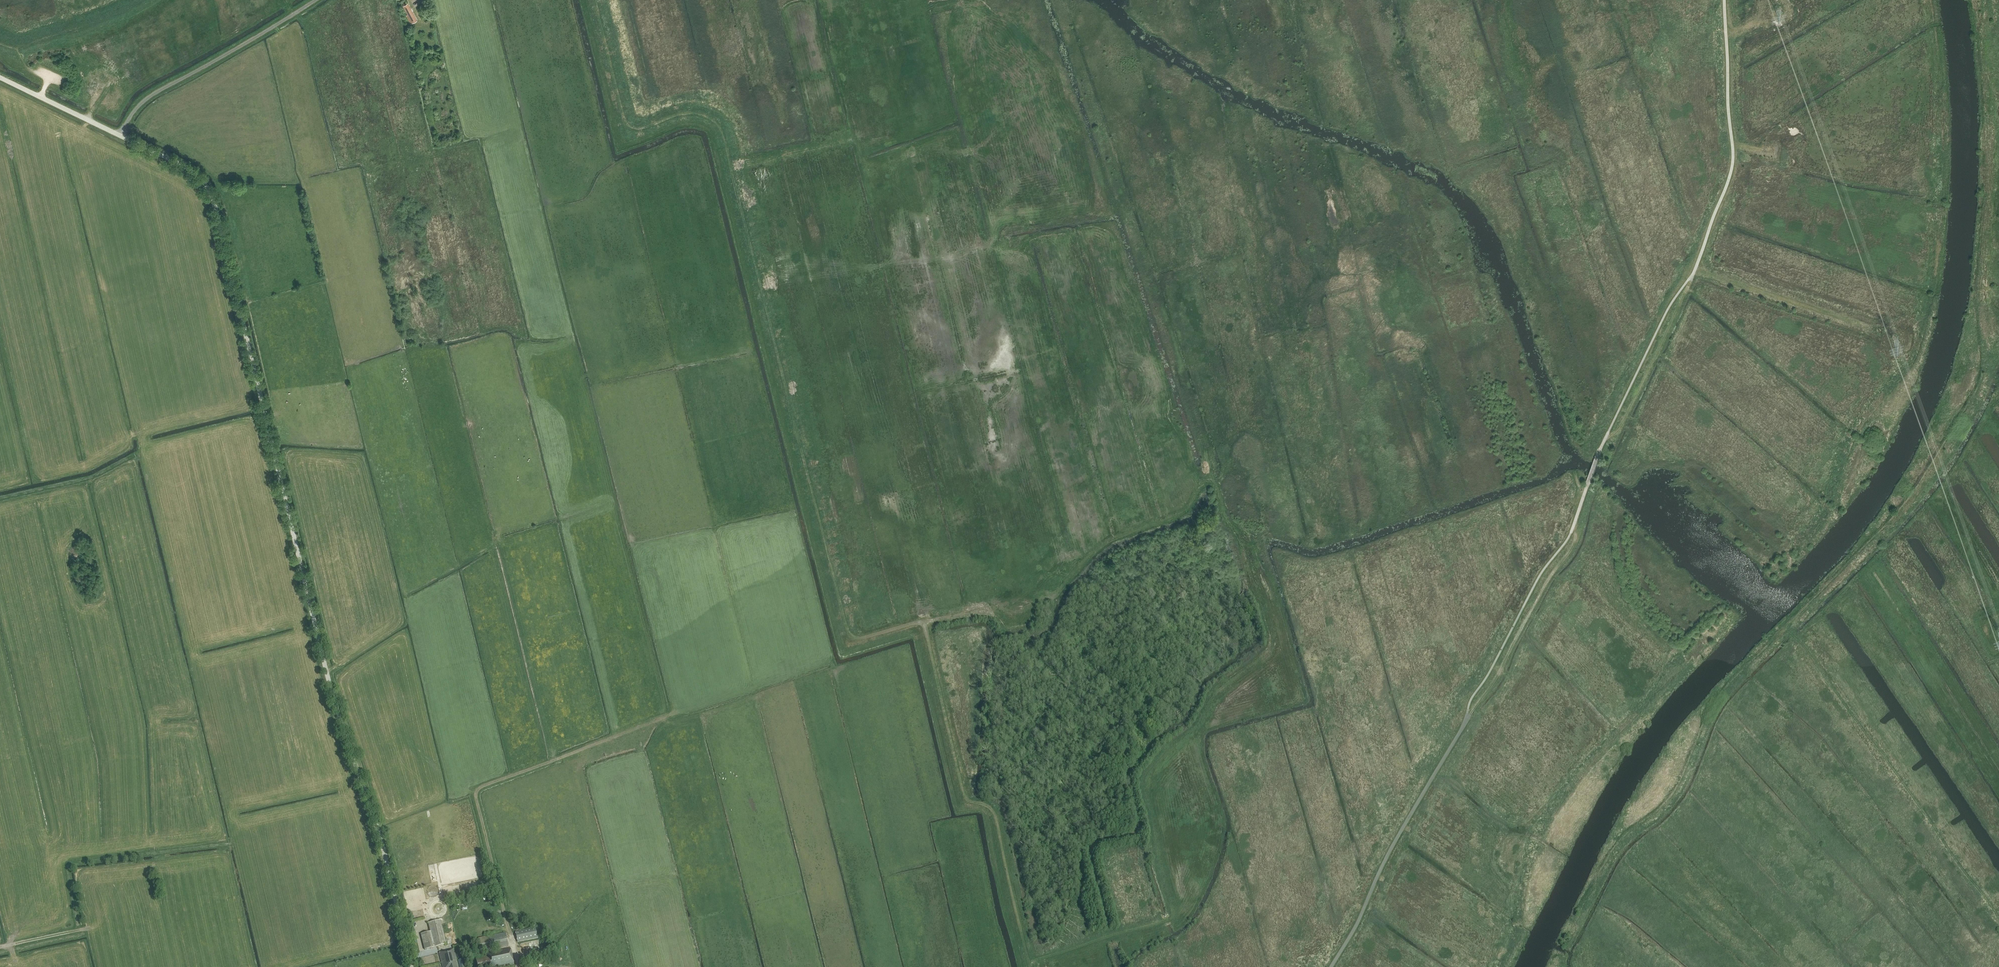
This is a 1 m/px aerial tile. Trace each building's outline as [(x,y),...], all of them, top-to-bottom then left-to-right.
[(416,20),(407,3),(402,6),(412,23),(416,20)] [(446,945),(440,921),(428,924),(430,932),(421,935),(424,950),(446,945)] [(517,942),(537,938),(535,928),(515,932),(517,942)] [(498,951),(486,953),(487,957),(476,959),(477,966),(489,966),(491,966),(500,966),(514,964),(510,948),(500,950),(500,949),(508,947),(505,933),(478,939),(481,953),(498,949),(498,951)] [(457,966),(453,950),(439,953),(442,966),(457,966)]
